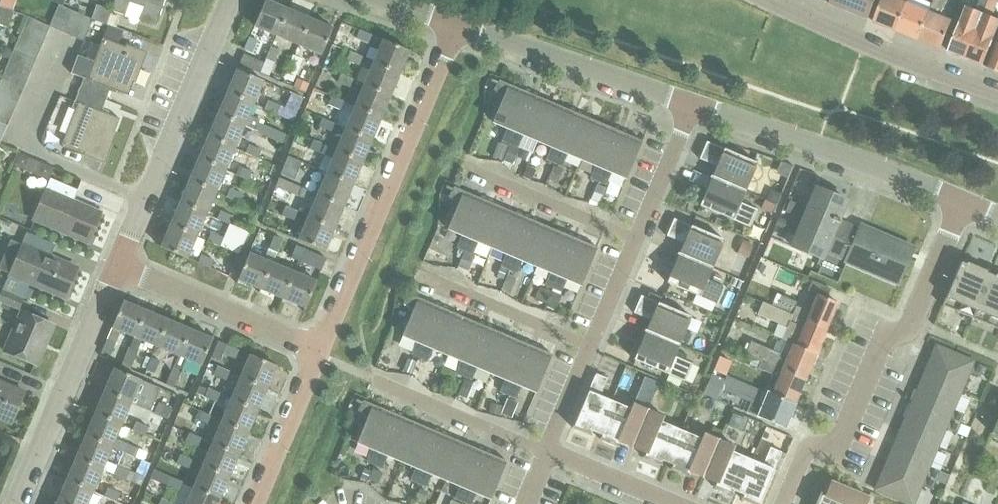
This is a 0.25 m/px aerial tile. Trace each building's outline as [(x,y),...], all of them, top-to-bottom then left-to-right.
[(125,15),(129,3),(144,8),(140,20),(157,26),(165,0),(116,0),(112,11),(125,15)] [(277,36),(288,9),(266,0),(255,26),(277,36)] [(869,20),(876,0),(832,0),(831,4),(869,20)] [(896,31),(909,0),(876,0),(869,20),(874,22),(896,31)] [(923,0),(909,0),(896,31),(918,40),(930,12),(933,4),(923,0)] [(918,40),(941,50),(953,21),(940,15),(946,0),(935,0),(933,4),(930,12),(918,40)] [(965,59),(988,0),(980,0),(975,12),(966,8),(949,52),(965,59)] [(965,59),(983,66),(997,29),(997,20),(991,18),(997,0),(988,0),(965,59)] [(58,4),(48,26),(49,26),(60,31),(69,9),(58,4)] [(13,11),(0,6),(0,24),(7,27),(13,11)] [(80,13),(69,9),(60,31),(71,35),(80,13)] [(277,36),(299,45),(310,19),(288,9),(277,36)] [(92,18),(80,13),(71,35),(82,40),(92,18)] [(27,17),(22,27),(45,37),(49,26),(48,26),(27,17)] [(310,19),(299,45),(322,55),(333,28),(310,19)] [(22,27),(18,38),(40,48),(45,37),(22,27)] [(357,40),(369,45),(373,35),(360,30),(357,40)] [(84,71),(77,89),(104,99),(108,88),(126,95),(131,81),(142,52),(102,37),(88,72),(84,71)] [(259,41),(250,37),(245,50),(254,54),(259,41)] [(18,38),(13,50),(35,59),(40,48),(18,38)] [(987,67),(997,71),(997,39),(987,67)] [(383,40),(373,63),(400,74),(410,51),(383,40)] [(267,59),(275,63),(281,50),(272,47),(267,59)] [(13,50),(8,60),(30,70),(35,59),(13,50)] [(348,61),(360,66),(364,57),(351,52),(348,61)] [(171,55),(165,65),(180,74),(186,64),(171,55)] [(265,64),(243,55),(239,64),(261,73),(265,64)] [(294,56),(285,79),(293,83),(303,59),(294,56)] [(275,63),(267,59),(265,64),(261,73),(270,77),(275,63)] [(8,60),(4,71),(26,81),(30,70),(8,60)] [(373,63),(364,85),(391,96),(400,74),(373,63)] [(235,69),(226,92),(254,104),(264,81),(235,69)] [(21,92),(26,81),(4,71),(0,79),(0,83),(21,92)] [(338,83),(350,88),(354,80),(342,74),(338,83)] [(502,141),(511,144),(532,94),(500,80),(494,90),(504,97),(493,122),(508,128),(502,141)] [(16,103),(21,92),(0,83),(0,96),(16,103)] [(364,85),(355,107),(382,119),(391,96),(364,85)] [(104,99),(77,89),(70,107),(74,109),(61,144),(101,159),(112,130),(113,131),(118,118),(99,111),(104,99)] [(226,92),(216,114),(244,126),(283,143),(287,135),(260,123),(261,120),(249,115),(254,104),(226,92)] [(524,135),(538,141),(554,103),(532,94),(511,144),(519,147),(524,135)] [(11,114),(16,103),(0,96),(0,109),(11,114)] [(329,104),(341,110),(345,102),(333,96),(329,104)] [(265,110),(294,122),(299,109),(282,102),(281,105),(269,100),(265,110)] [(547,159),(555,163),(576,113),(554,103),(538,141),(552,147),(547,159)] [(355,107),(345,130),(373,141),(382,119),(355,107)] [(7,126),(11,114),(0,109),(0,123),(7,126)] [(568,154),(582,160),(598,122),(576,113),(555,163),(563,166),(568,154)] [(216,114),(207,136),(235,148),(244,126),(216,114)] [(323,118),(320,127),(332,132),(335,123),(323,118)] [(591,178),(599,181),(620,131),(598,122),(582,160),(596,166),(591,178)] [(52,127),(46,140),(55,144),(60,130),(52,127)] [(336,152),(364,163),(373,141),(345,130),(337,150),(336,152)] [(620,131),(599,181),(607,185),(612,173),(627,179),(643,141),(620,131)] [(207,136),(197,158),(226,171),(230,159),(235,148),(207,136)] [(315,140),(311,149),(321,154),(325,145),(315,140)] [(711,176),(711,177),(746,191),(758,163),(707,142),(700,159),(717,166),(713,177),(711,176)] [(262,150),(250,145),(246,153),(259,159),(262,150)] [(326,146),(322,154),(333,159),(327,173),(327,174),(354,185),(364,163),(336,152),(337,150),(326,146)] [(20,154),(15,166),(27,171),(32,159),(20,154)] [(288,155),(281,174),(296,180),(300,171),(304,161),(288,155)] [(197,158),(188,180),(217,192),(226,171),(197,158)] [(317,166),(304,161),(300,171),(313,176),(317,166)] [(240,167),(236,176),(249,181),(253,172),(241,167),(240,167)] [(327,174),(318,196),(345,208),(354,185),(327,174)] [(746,191),(711,177),(710,178),(712,178),(700,206),(751,227),(758,210),(741,202),(746,191)] [(33,219),(89,242),(101,212),(73,200),(77,189),(50,178),(33,219)] [(280,178),(276,187),(304,199),(308,190),(280,178)] [(188,180),(179,202),(207,214),(217,192),(188,180)] [(457,248),(466,251),(487,201),(455,187),(448,197),(458,203),(448,229),(462,235),(457,248)] [(792,247),(822,259),(825,251),(846,260),(845,262),(898,284),(914,248),(840,216),(847,200),(817,188),(792,247)] [(231,189),(227,198),(240,203),(244,194),(231,189)] [(318,196),(308,218),(336,230),(345,208),(318,196)] [(479,242),(493,248),(509,210),(487,201),(466,251),(473,254),(479,242)] [(786,213),(797,217),(802,205),(791,201),(786,213)] [(179,202),(169,224),(198,236),(207,214),(179,202)] [(283,216),(295,221),(298,212),(286,207),(283,216)] [(501,266),(510,270),(531,220),(509,210),(493,248),(507,254),(501,266)] [(221,211),(218,219),(231,224),(234,216),(221,211)] [(336,230),(308,218),(299,241),(326,253),(336,230)] [(231,224),(218,219),(213,231),(231,238),(237,226),(231,224)] [(678,253),(678,254),(713,269),(725,240),(674,219),(667,236),(684,243),(680,253),(678,253)] [(523,261),(537,267),(553,229),(531,220),(510,270),(518,273),(523,261)] [(198,236),(169,224),(159,247),(188,259),(198,236)] [(546,285),(554,289),(575,238),(553,229),(537,267),(551,273),(546,285)] [(9,274),(65,297),(78,267),(49,255),(54,245),(26,233),(9,274)] [(208,242),(221,247),(224,238),(212,233),(208,242)] [(272,264),(274,264),(284,240),(275,236),(265,261),(249,254),(236,284),(259,293),(272,264)] [(575,238),(554,289),(562,292),(567,280),(582,286),(598,248),(575,238)] [(297,246),(292,258),(299,261),(304,249),(297,246)] [(327,259),(304,249),(299,261),(301,262),(322,271),(327,259)] [(713,269),(678,254),(677,255),(679,255),(667,283),(718,304),(725,287),(708,279),(713,269)] [(199,264),(211,269),(215,260),(202,255),(199,264)] [(967,290),(977,267),(967,263),(967,264),(961,262),(952,284),(967,290)] [(272,264),(259,293),(281,303),(293,273),(287,270),(274,264),(272,264)] [(977,267),(967,290),(982,296),(991,274),(987,272),(987,271),(977,267)] [(293,273),(281,303),(304,312),(317,283),(295,274),(293,273)] [(991,274),(982,296),(996,302),(997,298),(997,276),(996,275),(995,276),(991,274)] [(773,306),(827,329),(838,303),(827,299),(830,290),(812,282),(808,291),(817,294),(809,312),(796,306),(798,302),(778,294),(773,306)] [(982,296),(967,290),(952,284),(943,306),(972,318),(982,296)] [(17,310),(23,298),(3,289),(0,295),(0,302),(17,310)] [(412,354),(420,358),(442,308),(409,294),(403,304),(413,310),(402,336),(417,342),(412,354)] [(645,330),(645,331),(680,345),(692,317),(641,296),(634,313),(651,320),(647,330),(645,330)] [(996,302),(982,296),(972,318),(997,329),(997,303),(996,302)] [(122,333),(134,338),(147,307),(124,298),(111,328),(102,351),(112,356),(122,333)] [(827,329),(773,306),(763,302),(758,315),(789,328),(783,341),(816,355),(827,329)] [(147,307),(134,338),(157,347),(170,317),(147,307)] [(433,349),(448,355),(464,317),(442,308),(420,358),(428,361),(433,349)] [(5,351),(37,365),(54,325),(21,311),(5,351)] [(192,326),(170,317),(157,347),(179,357),(192,326)] [(456,373),(465,377),(486,326),(464,317),(448,355),(461,361),(456,373)] [(214,336),(192,326),(179,357),(201,366),(214,336)] [(478,368),(492,374),(508,336),(486,326),(465,377),(472,380),(478,368)] [(680,345),(645,331),(644,332),(646,332),(634,360),(684,381),(692,364),(675,356),(680,345)] [(500,392),(509,395),(530,345),(508,336),(492,374),(505,379),(500,392)] [(783,342),(777,339),(772,351),(752,342),(747,355),(761,361),(806,380),(816,355),(783,341),(783,342)] [(219,341),(213,357),(221,361),(224,354),(236,359),(240,350),(219,341)] [(530,345),(509,395),(517,399),(522,386),(536,393),(552,355),(530,345)] [(937,346),(924,376),(961,391),(969,372),(980,377),(985,367),(973,362),(974,362),(937,346)] [(130,348),(122,366),(131,370),(138,352),(130,348)] [(249,355),(240,378),(270,391),(280,368),(249,355)] [(152,357),(146,370),(155,374),(160,361),(152,357)] [(715,371),(726,376),(732,362),(720,357),(715,371)] [(761,361),(758,369),(773,375),(766,392),(768,393),(795,405),(806,380),(761,361)] [(214,375),(227,380),(231,371),(218,366),(214,375)] [(182,371),(174,367),(169,380),(177,383),(182,371)] [(110,368),(100,390),(131,403),(151,412),(160,389),(110,368)] [(592,432),(597,433),(611,400),(600,396),(607,379),(596,374),(588,392),(589,392),(574,427),(573,427),(573,429),(590,436),(592,432)] [(924,376),(912,404),(960,425),(964,415),(953,410),(961,391),(924,376)] [(240,378),(231,400),(261,413),(270,391),(240,378)] [(11,423),(24,392),(0,381),(0,418),(11,423)] [(205,397),(217,402),(221,394),(209,388),(205,397)] [(757,389),(748,412),(758,417),(785,428),(795,405),(768,393),(768,394),(757,389)] [(100,390),(91,412),(121,425),(125,417),(131,403),(100,390)] [(231,400),(221,422),(252,435),(261,413),(231,400)] [(619,443),(632,448),(649,410),(634,404),(632,409),(611,400),(597,433),(602,436),(600,440),(618,448),(619,443)] [(367,461),(375,465),(396,415),(364,401),(358,411),(368,417),(357,443),(372,449),(367,461)] [(158,404),(154,414),(167,419),(171,410),(158,404)] [(212,416),(186,404),(182,413),(208,425),(212,416)] [(912,404),(900,433),(937,449),(945,429),(956,434),(960,425),(912,404)] [(663,461),(667,463),(682,430),(661,422),(663,416),(649,410),(632,448),(646,454),(644,458),(661,466),(663,461)] [(91,412),(82,434),(112,447),(121,426),(121,425),(91,412)] [(388,456),(402,462),(419,424),(396,415),(375,465),(383,468),(388,456)] [(133,431),(145,436),(149,427),(137,422),(133,431)] [(221,422),(212,444),(243,457),(252,435),(221,422)] [(411,480),(419,484),(441,433),(419,424),(402,462),(416,468),(411,480)] [(690,473),(703,478),(719,440),(705,434),(702,439),(682,430),(667,463),(673,465),(671,470),(688,477),(690,473)] [(187,441),(199,446),(203,437),(190,432),(187,441)] [(432,475),(447,481),(463,443),(441,433),(419,484),(427,487),(432,475)] [(900,433),(888,462),(936,482),(940,472),(929,467),(937,449),(900,433)] [(145,477),(106,461),(112,447),(82,434),(72,456),(103,469),(103,470),(141,486),(145,477)] [(734,491),(739,493),(752,460),(732,451),(734,446),(719,440),(703,478),(716,484),(714,488),(732,495),(734,491)] [(123,453),(136,458),(140,449),(128,443),(123,453)] [(455,499),(464,502),(485,452),(463,443),(447,481),(460,486),(455,499)] [(212,444),(203,466),(233,479),(243,457),(212,444)] [(739,493),(744,495),(742,500),(752,503),(760,503),(774,471),(782,452),(771,447),(763,465),(752,460),(739,493)] [(464,502),(468,503),(472,503),(477,493),(491,499),(507,461),(485,452),(464,502)] [(177,463),(190,469),(193,460),(180,455),(177,463)] [(72,456),(63,478),(94,491),(103,470),(103,469),(72,456)] [(888,462),(876,490),(909,503),(913,503),(921,486),(932,491),(936,482),(888,462)] [(203,466),(193,488),(224,501),(233,479),(203,466)] [(965,497),(981,503),(989,503),(997,484),(975,475),(965,497)] [(168,486),(180,491),(184,482),(171,477),(168,486)] [(54,500),(63,503),(88,503),(94,491),(63,478),(54,500)] [(869,498),(831,482),(825,496),(821,494),(817,503),(867,503),(869,498)] [(187,503),(223,503),(224,501),(193,488),(187,503)] [(105,497),(118,502),(121,494),(108,489),(105,497)]
